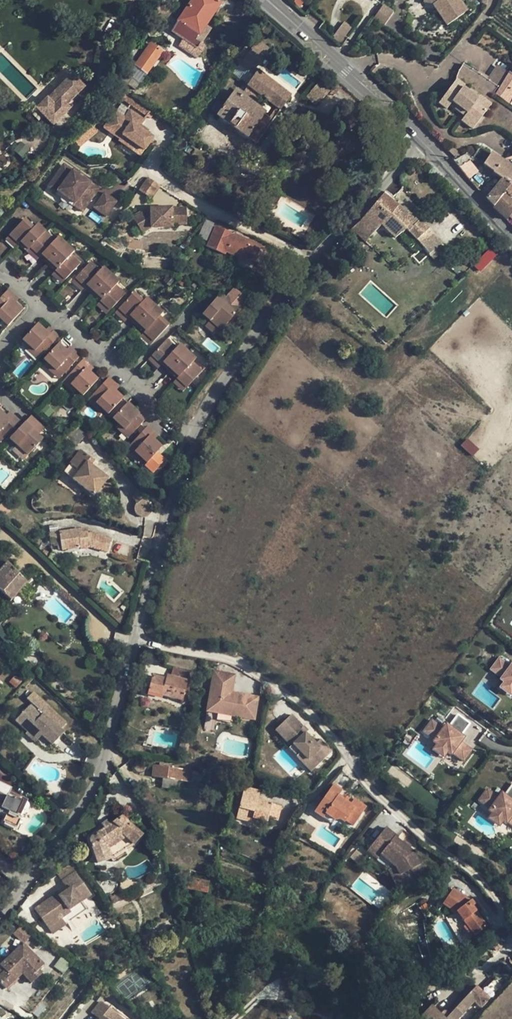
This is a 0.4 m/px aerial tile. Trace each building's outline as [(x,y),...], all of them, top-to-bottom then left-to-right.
[(171,32),(183,40),(197,49),(200,43),(196,40),(221,3),(220,3),(222,0),(192,0),(171,32)] [(439,1),(433,5),(447,26),(467,12),(459,0),(438,0),(439,1)] [(382,6),(373,19),(384,26),(393,13),(382,6)] [(334,38),(340,42),(351,27),(344,22),(334,38)] [(116,39),(109,50),(120,58),(127,47),(116,39)] [(197,49),(183,40),(179,46),(197,57),(205,46),(200,43),(197,49)] [(257,40),(253,46),(264,55),(269,49),(257,40)] [(145,55),(153,45),(150,43),(143,54),(145,55)] [(163,51),(153,45),(145,55),(143,54),(123,82),(126,84),(131,78),(139,83),(163,51)] [(241,56),(236,63),(254,76),(247,85),(249,88),(260,96),(280,111),(290,97),(255,69),(264,55),(253,46),(244,58),(241,56)] [(456,77),(455,81),(463,87),(462,89),(478,100),(479,98),(487,103),(498,87),(488,81),(462,64),(458,71),(456,77)] [(498,87),(506,75),(497,68),(488,81),(498,87)] [(509,73),(495,95),(510,105),(511,102),(511,76),(509,73)] [(84,86),(72,74),(36,109),(53,125),(70,109),(65,104),(84,86)] [(455,81),(439,103),(447,109),(452,102),(457,106),(467,113),(465,116),(461,120),(473,129),(486,111),(475,103),(478,100),(462,89),(463,87),(455,81)] [(216,103),(212,110),(218,115),(217,116),(229,125),(235,129),(247,138),(258,124),(266,130),(273,121),(253,105),(260,96),(249,88),(243,96),(247,99),(246,100),(234,91),(223,108),(216,103)] [(478,100),(475,103),(486,111),(490,106),(487,103),(479,98),(478,100)] [(151,110),(135,99),(132,104),(147,115),(151,110)] [(465,116),(467,113),(457,106),(455,109),(465,116)] [(136,145),(145,151),(153,138),(147,134),(139,128),(141,125),(144,120),(131,111),(125,118),(116,112),(107,124),(136,145)] [(136,145),(107,124),(105,128),(120,139),(119,140),(133,150),(136,145)] [(258,124),(247,138),(256,145),(266,130),(258,124)] [(139,128),(147,134),(149,131),(141,125),(139,128)] [(453,147),(449,151),(457,159),(462,156),(453,147)] [(491,153),(482,165),(493,172),(492,174),(501,179),(502,178),(511,184),(511,183),(511,167),(502,161),(491,153)] [(457,159),(453,161),(459,168),(473,159),(466,154),(462,156),(457,159)] [(502,161),(511,167),(511,157),(502,161)] [(74,169),(65,163),(62,167),(71,173),(74,169)] [(91,181),(74,169),(71,173),(62,167),(48,186),(58,193),(59,190),(75,202),(74,204),(83,211),(97,191),(88,185),(91,181)] [(147,177),(139,190),(151,199),(160,186),(147,177)] [(501,179),(486,198),(494,206),(511,184),(502,178),(501,179)] [(100,187),(91,181),(88,185),(97,191),(100,187)] [(511,184),(494,206),(493,208),(506,220),(509,217),(511,213),(511,183),(511,184)] [(58,193),(74,204),(75,202),(59,190),(58,193)] [(118,200),(105,191),(95,206),(107,215),(118,200)] [(357,223),(351,229),(366,242),(382,225),(395,238),(402,233),(406,230),(408,232),(417,240),(429,254),(437,247),(441,244),(429,229),(418,221),(398,206),(383,194),(357,223)] [(150,208),(133,218),(138,227),(150,220),(151,228),(172,228),(172,225),(187,225),(187,208),(172,208),(150,208)] [(27,251),(30,248),(45,231),(37,224),(34,228),(24,219),(9,235),(19,244),(27,251)] [(150,220),(138,227),(142,233),(151,228),(150,220)] [(216,226),(207,247),(225,255),(226,252),(254,264),(261,246),(216,226)] [(40,256),(48,264),(66,244),(58,237),(55,240),(45,231),(30,248),(40,256)] [(9,235),(6,239),(15,248),(19,244),(9,235)] [(66,244),(48,264),(65,280),(80,264),(71,255),(74,251),(66,244)] [(437,247),(429,254),(433,259),(442,251),(437,247)] [(30,248),(27,251),(37,260),(40,256),(30,248)] [(481,272),(495,254),(488,248),(474,266),(481,272)] [(85,287),(93,294),(111,275),(103,267),(100,271),(90,262),(75,278),(85,287)] [(55,271),(52,275),(62,283),(65,280),(55,271)] [(111,275),(93,294),(100,301),(110,310),(125,294),(116,285),(119,282),(111,275)] [(85,287),(75,278),(72,282),(82,291),(85,287)] [(0,298),(0,319),(2,321),(8,326),(23,310),(15,303),(11,299),(14,295),(8,289),(0,298)] [(133,293),(119,309),(128,318),(136,325),(155,305),(146,297),(143,301),(133,293)] [(217,298),(221,302),(225,297),(221,293),(217,298)] [(217,298),(202,315),(210,321),(221,330),(221,331),(242,307),(227,295),(225,297),(221,302),(217,298)] [(110,310),(100,301),(97,305),(107,314),(110,310)] [(163,313),(155,305),(136,325),(144,332),(154,342),(169,325),(159,317),(163,313)] [(128,318),(119,309),(115,312),(125,321),(128,318)] [(221,330),(210,321),(205,327),(216,336),(221,330)] [(45,331),(37,323),(22,339),(28,345),(35,351),(36,349),(42,355),(59,336),(53,331),(49,334),(45,331)] [(154,342),(144,332),(140,336),(150,345),(154,342)] [(167,339),(152,355),(162,365),(169,371),(188,352),(180,344),(176,348),(167,339)] [(58,343),(44,359),(50,365),(56,371),(57,369),(63,374),(80,356),(73,350),(70,354),(66,350),(58,343)] [(28,345),(25,348),(38,360),(42,355),(36,349),(35,351),(28,345)] [(196,359),(188,352),(169,371),(177,378),(187,387),(187,388),(202,372),(192,363),(196,359)] [(152,355),(148,359),(158,368),(162,365),(152,355)] [(83,396),(98,380),(86,369),(89,365),(83,359),(66,378),(72,383),(71,384),(83,396)] [(57,369),(56,371),(50,365),(47,368),(59,379),(63,374),(57,369)] [(72,383),(66,378),(62,382),(74,393),(77,390),(71,384),(72,383)] [(115,383),(108,378),(92,396),(97,401),(96,402),(102,408),(108,414),(123,398),(115,391),(111,387),(115,383)] [(187,387),(177,378),(173,382),(183,391),(187,387)] [(97,401),(92,396),(87,400),(100,412),(102,408),(96,402),(97,401)] [(132,433),(149,415),(143,409),(139,413),(127,402),(113,418),(119,424),(125,430),(127,428),(132,433)] [(3,440),(19,421),(13,416),(10,419),(6,416),(0,410),(0,437),(3,440)] [(41,425),(31,416),(10,438),(17,445),(28,455),(43,439),(38,435),(40,433),(37,429),(41,425)] [(65,435),(60,441),(64,445),(69,440),(76,445),(88,432),(78,422),(66,436),(65,435)] [(128,438),(132,433),(127,428),(125,430),(119,424),(116,427),(128,438)] [(147,426),(130,445),(136,450),(134,452),(141,458),(147,463),(162,447),(150,436),(153,432),(147,426)] [(472,456),(479,449),(468,438),(461,445),(472,456)] [(23,460),(28,455),(17,445),(12,450),(23,460)] [(136,450),(130,445),(126,449),(138,461),(141,458),(134,452),(136,450)] [(73,479),(94,496),(107,478),(90,465),(94,461),(81,450),(70,464),(80,471),(73,479)] [(80,471),(70,464),(63,472),(73,479),(80,471)] [(140,491),(132,497),(137,503),(135,505),(134,507),(134,509),(135,511),(135,513),(136,514),(137,515),(141,517),(144,516),(147,515),(149,514),(150,512),(151,510),(151,508),(150,506),(149,505),(148,503),(146,502),(147,500),(140,491)] [(0,505),(0,512),(5,516),(11,510),(2,502),(0,505)] [(83,533),(82,528),(49,534),(50,539),(60,538),(62,550),(80,547),(80,549),(91,547),(107,552),(111,539),(92,533),(88,534),(87,532),(83,533)] [(0,571),(0,593),(1,592),(7,598),(7,599),(8,600),(9,599),(11,601),(27,582),(7,563),(14,555),(4,547),(0,552),(0,559),(6,564),(0,571)] [(510,667),(499,659),(490,670),(501,678),(500,680),(504,683),(511,689),(511,668),(510,667)] [(163,693),(162,696),(181,700),(189,672),(174,668),(171,676),(167,675),(166,679),(153,675),(149,689),(163,693)] [(214,671),(208,702),(217,704),(216,713),(254,720),(258,697),(232,693),(235,675),(214,671)] [(500,688),(510,696),(511,693),(511,689),(504,683),(500,688)] [(163,693),(149,689),(148,696),(162,699),(162,696),(163,693)] [(217,704),(208,702),(207,711),(216,713),(217,704)] [(30,705),(15,720),(28,732),(33,726),(42,735),(52,745),(64,732),(44,714),(41,716),(30,705)] [(292,715),(276,730),(290,745),(291,744),(308,761),(311,758),(317,764),(327,755),(315,743),(307,734),(304,732),(306,730),(292,715)] [(470,723),(458,715),(449,727),(446,731),(442,729),(431,720),(423,732),(434,740),(432,742),(436,745),(447,752),(451,755),(452,753),(463,762),(472,750),(461,742),(457,740),(461,735),(470,723)] [(28,732),(25,734),(35,743),(42,735),(33,726),(28,732)] [(178,749),(187,751),(190,739),(182,737),(178,749)] [(320,738),(315,743),(327,755),(332,751),(320,738)] [(308,761),(291,744),(290,745),(287,748),(309,772),(317,764),(311,758),(308,761)] [(436,745),(432,750),(443,758),(447,752),(436,745)] [(192,771),(171,768),(162,767),(154,765),(152,776),(163,778),(179,780),(190,781),(192,771)] [(179,780),(163,778),(161,788),(177,790),(179,780)] [(334,785),(318,808),(335,820),(337,816),(345,822),(346,819),(353,824),(365,807),(354,799),(350,805),(337,796),(341,791),(334,785)] [(505,795),(501,800),(498,797),(487,789),(479,801),(489,809),(488,811),(492,813),(502,821),(506,824),(508,822),(511,825),(511,785),(505,795)] [(268,816),(269,812),(278,815),(280,805),(257,800),(260,791),(244,788),(236,818),(251,822),(252,818),(253,812),(268,816)] [(0,792),(0,812),(6,815),(3,822),(17,828),(22,817),(20,816),(23,810),(24,810),(26,810),(27,809),(28,808),(29,807),(29,805),(28,804),(28,803),(16,797),(15,799),(0,792)] [(149,792),(140,795),(143,805),(152,802),(149,792)] [(335,820),(318,808),(315,812),(332,824),(335,820)] [(268,816),(253,812),(252,818),(266,822),(268,816)] [(492,813),(488,819),(498,827),(502,821),(492,813)] [(106,844),(122,834),(126,837),(133,844),(142,834),(122,817),(109,825),(104,828),(89,838),(97,863),(112,858),(108,849),(106,844)] [(424,871),(413,851),(409,848),(409,847),(408,849),(401,844),(402,843),(401,842),(397,839),(398,837),(385,827),(368,851),(379,858),(382,854),(397,866),(401,873),(406,871),(410,879),(424,871)] [(122,834),(106,844),(108,849),(126,837),(122,834)] [(403,840),(401,842),(402,843),(401,844),(408,849),(409,847),(409,848),(411,846),(403,840)] [(392,869),(400,884),(410,879),(406,871),(401,873),(397,866),(392,869)] [(91,895),(75,872),(63,880),(69,889),(58,896),(51,901),(49,899),(35,909),(43,921),(50,916),(55,923),(70,912),(69,910),(91,895)] [(189,889),(206,892),(208,881),(191,878),(189,889)] [(474,904),(472,900),(471,901),(453,888),(443,903),(456,912),(457,912),(467,924),(475,935),(488,926),(476,911),(472,906),(474,904)] [(109,897),(113,905),(124,899),(120,892),(109,897)] [(139,898),(136,892),(129,896),(132,902),(139,898)] [(50,916),(43,921),(48,927),(55,923),(50,916)] [(475,935),(467,924),(463,927),(472,938),(475,935)] [(14,934),(23,943),(23,942),(30,936),(21,926),(14,934)] [(21,974),(26,980),(38,969),(44,964),(23,942),(23,943),(0,965),(0,966),(2,967),(5,971),(0,975),(0,984),(5,989),(21,974)] [(62,956),(54,967),(63,974),(73,963),(62,956)] [(38,969),(26,980),(30,984),(42,973),(38,969)] [(474,1002),(480,1008),(489,998),(476,986),(445,1018),(458,1018),(474,1002)] [(411,1007),(414,1011),(424,1000),(421,997),(411,1007)] [(20,1000),(17,1005),(25,1010),(28,1005),(20,1000)] [(100,1000),(91,1012),(99,1018),(98,1018),(124,1018),(100,1000)] [(424,1000),(414,1011),(423,1018),(444,1018),(424,1000)]
